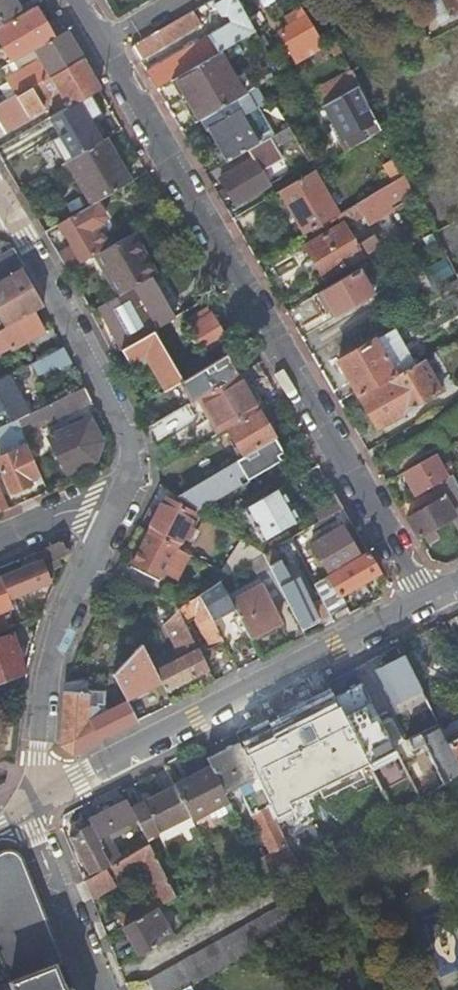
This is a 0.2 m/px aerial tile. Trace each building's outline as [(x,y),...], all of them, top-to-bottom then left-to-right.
[(23,17),(13,1),(13,0),(0,0),(0,31),(23,17)] [(158,89),(176,78),(219,53),(256,32),(238,0),(222,0),(214,5),(221,15),(228,16),(230,19),(232,22),(148,72),(158,89)] [(440,25),(457,17),(457,0),(429,0),(440,25)] [(281,33),(298,63),(325,47),(303,9),(295,13),(286,18),(291,27),(281,33)] [(13,64),(14,63),(36,50),(53,41),(50,34),(35,10),(23,17),(0,31),(0,42),(13,64)] [(202,25),(194,11),(133,47),(142,61),(202,25)] [(17,98),(83,61),(67,33),(53,41),(36,50),(42,61),(20,74),(8,81),(16,96),(17,98)] [(36,50),(14,63),(20,74),(42,61),(36,50)] [(188,99),(201,120),(204,118),(244,95),(238,84),(219,53),(176,78),(188,99)] [(397,55),(391,58),(396,67),(402,64),(397,55)] [(101,91),(85,65),(83,61),(17,98),(16,96),(0,105),(0,126),(4,134),(29,119),(29,118),(51,105),(57,115),(92,96),(101,91)] [(317,90),(326,105),(359,86),(351,70),(317,90)] [(238,84),(244,95),(250,91),(256,88),(270,79),(268,76),(250,86),(246,79),(238,84)] [(369,124),(374,135),(382,130),(380,127),(370,108),(368,103),(363,94),(359,86),(326,105),(325,106),(343,138),(339,140),(343,146),(346,152),(366,140),(360,129),(369,124)] [(216,140),(229,162),(249,150),(259,144),(243,117),(259,108),(265,104),(256,88),(250,91),(244,95),(204,118),(216,140)] [(59,138),(71,160),(103,142),(92,123),(91,120),(102,113),(92,96),(57,115),(49,120),(59,138)] [(259,108),(243,117),(259,144),(275,135),(259,108)] [(230,192),(237,205),(270,186),(262,172),(283,159),(278,151),(297,140),(290,127),(275,135),(259,144),(249,150),(254,159),(222,178),(230,192)] [(59,150),(66,163),(67,162),(71,160),(59,138),(54,141),(59,150)] [(299,144),(307,157),(315,152),(307,139),(299,144)] [(80,183),(93,206),(98,202),(131,184),(109,146),(106,140),(103,142),(71,160),(67,162),(80,183)] [(385,164),(394,180),(405,174),(396,158),(385,164)] [(293,212),(305,233),(313,228),(340,213),(315,170),(280,191),(293,212)] [(340,213),(313,228),(318,238),(307,245),(315,260),(326,277),(353,261),(380,245),(374,235),(356,245),(343,223),(362,212),(361,210),(366,206),(371,215),(413,191),(405,174),(394,180),(362,200),(340,213)] [(71,218),(58,226),(64,235),(66,234),(73,247),(58,255),(62,263),(68,272),(96,255),(111,247),(105,237),(100,227),(105,225),(107,218),(98,202),(93,206),(71,218)] [(446,254),(457,278),(457,225),(436,236),(446,254)] [(390,242),(394,249),(421,233),(418,229),(414,231),(411,226),(393,236),(395,239),(390,242)] [(109,276),(120,297),(153,278),(157,275),(144,253),(133,234),(111,247),(96,255),(109,276)] [(22,271),(22,270),(25,268),(13,250),(0,258),(0,284),(22,271)] [(333,309),(338,318),(375,296),(360,269),(313,296),(319,305),(324,314),(333,309)] [(36,313),(44,309),(46,308),(34,289),(22,271),(0,284),(0,333),(36,313)] [(123,350),(155,331),(167,324),(177,319),(165,297),(153,278),(120,297),(101,308),(119,342),(123,350)] [(228,339),(213,314),(209,309),(201,313),(195,317),(198,322),(191,327),(206,353),(228,339)] [(36,313),(0,333),(0,351),(11,345),(13,350),(32,339),(46,331),(36,313)] [(155,331),(160,341),(172,334),(167,324),(155,331)] [(350,379),(361,396),(416,364),(396,330),(376,342),(374,340),(339,361),(340,362),(350,379)] [(151,376),(161,394),(180,383),(183,381),(160,341),(155,331),(123,350),(131,364),(141,358),(151,376)] [(72,363),(64,348),(41,360),(47,370),(72,363)] [(180,383),(192,404),(239,377),(232,364),(233,364),(231,359),(228,355),(183,381),(180,383)] [(416,364),(361,396),(370,412),(379,428),(443,391),(424,359),(416,364)] [(0,381),(0,413),(4,410),(11,423),(17,420),(28,414),(18,395),(9,377),(0,381)] [(216,421),(223,433),(229,429),(260,411),(242,382),(239,377),(192,404),(150,428),(158,446),(211,412),(216,421)] [(94,405),(84,387),(28,414),(17,420),(25,438),(94,405)] [(237,441),(246,456),(276,439),(276,438),(267,423),(260,411),(229,429),(237,441)] [(17,420),(11,423),(0,428),(0,459),(26,448),(28,447),(25,438),(17,420)] [(81,424),(79,420),(66,425),(47,434),(65,474),(93,463),(100,442),(90,420),(81,424)] [(246,456),(178,497),(199,511),(242,484),(243,486),(251,482),(250,479),(263,471),(266,469),(284,459),(283,458),(281,459),(278,455),(284,452),(276,439),(246,456)] [(26,448),(0,459),(0,463),(12,492),(22,488),(31,484),(29,479),(38,475),(26,448)] [(433,487),(453,475),(456,473),(449,462),(443,466),(436,454),(404,472),(411,484),(418,495),(426,491),(433,487)] [(453,475),(433,487),(441,500),(433,504),(409,518),(420,536),(424,534),(427,540),(437,534),(434,529),(454,518),(457,526),(457,484),(453,475)] [(433,487),(426,491),(433,504),(441,500),(433,487)] [(254,504),(245,509),(264,542),(300,521),(290,504),(281,488),(270,495),(254,504)] [(323,521),(345,508),(341,502),(335,492),(314,505),(323,521)] [(149,532),(179,548),(184,537),(194,542),(199,531),(194,529),(189,526),(193,519),(195,514),(165,500),(163,505),(160,509),(155,519),(149,532)] [(151,517),(155,519),(160,509),(156,507),(151,517)] [(197,522),(193,519),(189,526),(194,529),(197,522)] [(314,543),(332,576),(362,558),(342,526),(327,535),(314,543)] [(178,577),(190,554),(179,548),(149,532),(141,548),(133,563),(164,577),(167,571),(178,577)] [(264,553),(244,540),(225,571),(231,575),(264,553)] [(57,560),(66,557),(60,543),(39,553),(37,554),(40,563),(0,580),(0,581),(8,600),(50,582),(45,572),(57,567),(58,563),(57,560)] [(329,576),(316,584),(324,600),(331,616),(349,608),(342,595),(360,584),(382,572),(371,553),(362,558),(332,576),(330,577),(329,576)] [(280,560),(270,564),(272,569),(288,599),(298,620),(299,620),(304,630),(313,626),(321,621),(313,605),(294,567),(286,571),(280,560)] [(261,587),(233,601),(236,609),(251,639),(265,631),(279,624),(271,608),(288,599),(272,569),(256,577),(261,587)] [(233,601),(222,580),(201,594),(213,617),(214,621),(226,614),(236,609),(233,601)] [(11,608),(8,600),(0,581),(0,613),(11,608)] [(180,608),(192,600),(168,588),(163,598),(180,608)] [(213,617),(201,594),(192,600),(180,608),(187,621),(196,617),(212,648),(218,645),(225,642),(214,621),(213,617)] [(331,616),(324,600),(313,605),(321,621),(331,616)] [(27,674),(19,655),(11,635),(0,639),(0,684),(26,676),(27,674)] [(148,655),(143,645),(115,673),(127,699),(144,690),(162,682),(156,671),(148,655)] [(201,649),(156,671),(162,682),(166,691),(188,680),(210,669),(201,649)] [(407,741),(437,725),(422,695),(400,652),(391,656),(382,661),(404,704),(412,719),(399,726),(407,741)] [(89,691),(90,678),(67,682),(66,692),(89,693),(89,691)] [(360,683),(331,695),(333,697),(344,721),(367,765),(394,751),(372,707),(360,683)] [(128,701),(114,708),(108,711),(103,714),(100,710),(98,707),(98,705),(104,705),(105,692),(89,691),(89,693),(66,692),(64,720),(62,745),(73,754),(106,738),(138,721),(128,701)] [(270,735),(241,750),(276,819),(307,803),(304,797),(367,765),(344,721),(333,697),(268,730),(270,735)] [(437,725),(407,741),(413,753),(426,746),(431,754),(429,755),(438,772),(456,763),(447,745),(443,737),(437,725)] [(447,745),(456,763),(457,766),(457,739),(447,745)] [(276,882),(300,869),(282,832),(281,831),(279,832),(260,793),(259,793),(245,766),(248,765),(241,750),(238,744),(222,752),(207,760),(211,769),(223,792),(237,786),(270,857),(258,863),(270,886),(276,882)] [(394,751),(367,765),(371,771),(397,757),(394,751)] [(189,817),(226,798),(223,792),(211,769),(193,778),(175,788),(189,817)] [(146,839),(189,817),(175,788),(153,799),(131,811),(136,821),(140,828),(146,839)] [(195,828),(232,809),(226,798),(189,817),(195,828)] [(127,825),(136,821),(131,811),(126,801),(107,811),(88,821),(91,827),(102,848),(101,849),(109,865),(110,868),(122,861),(109,841),(130,830),(127,825)] [(131,833),(140,828),(136,821),(127,825),(130,830),(131,833)] [(89,875),(109,865),(101,849),(102,848),(91,827),(70,839),(89,875)] [(83,883),(93,899),(140,873),(149,890),(115,909),(120,918),(125,927),(157,909),(176,898),(149,846),(122,861),(110,868),(83,883)] [(63,986),(61,987),(54,968),(63,964),(22,861),(20,858),(18,856),(16,854),(13,853),(10,852),(6,851),(2,852),(0,853),(0,962),(11,989),(64,989),(63,986)] [(224,912),(235,905),(219,874),(208,881),(224,912)] [(174,939),(157,909),(125,927),(133,943),(141,958),(174,939)] [(281,910),(280,909),(213,946),(146,984),(147,985),(149,989),(187,989),(190,989),(293,931),(281,910)]
